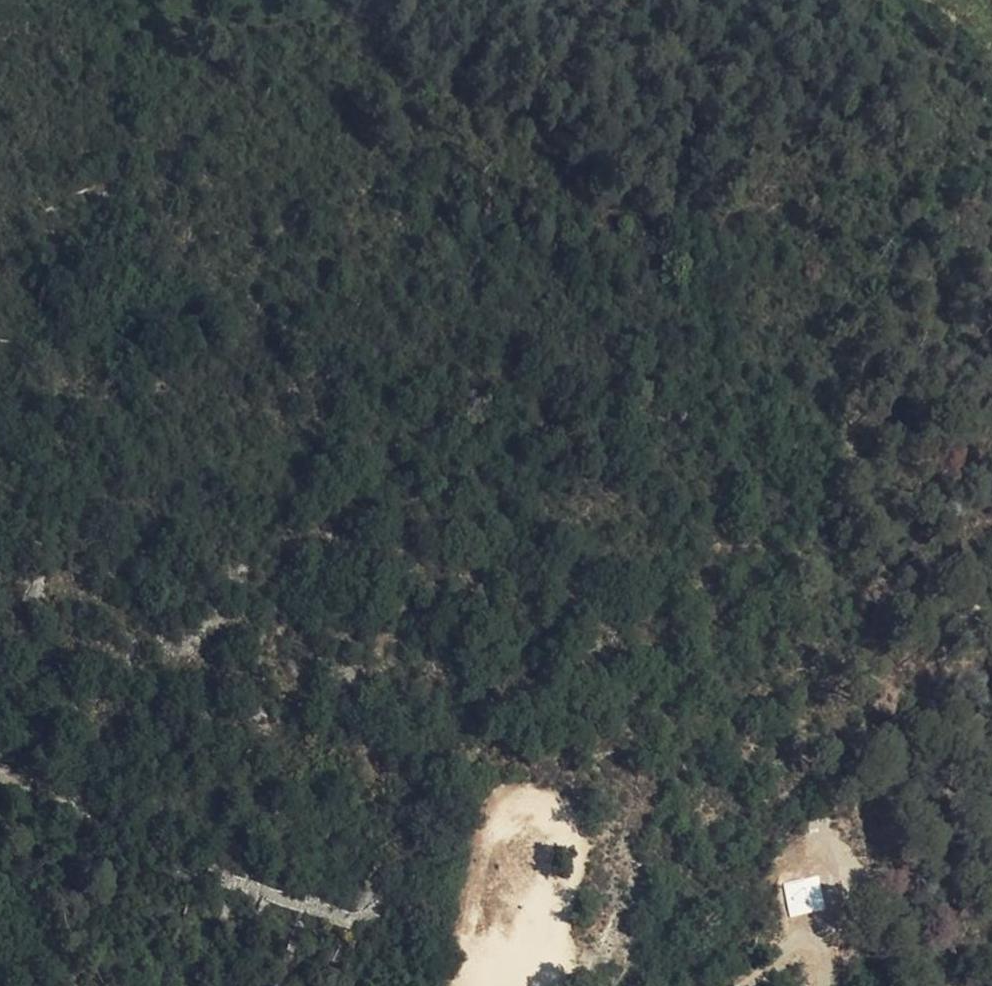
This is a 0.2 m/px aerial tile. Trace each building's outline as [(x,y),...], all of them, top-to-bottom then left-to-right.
[(818,878),(784,881),(788,914),(822,911),(818,878)]
